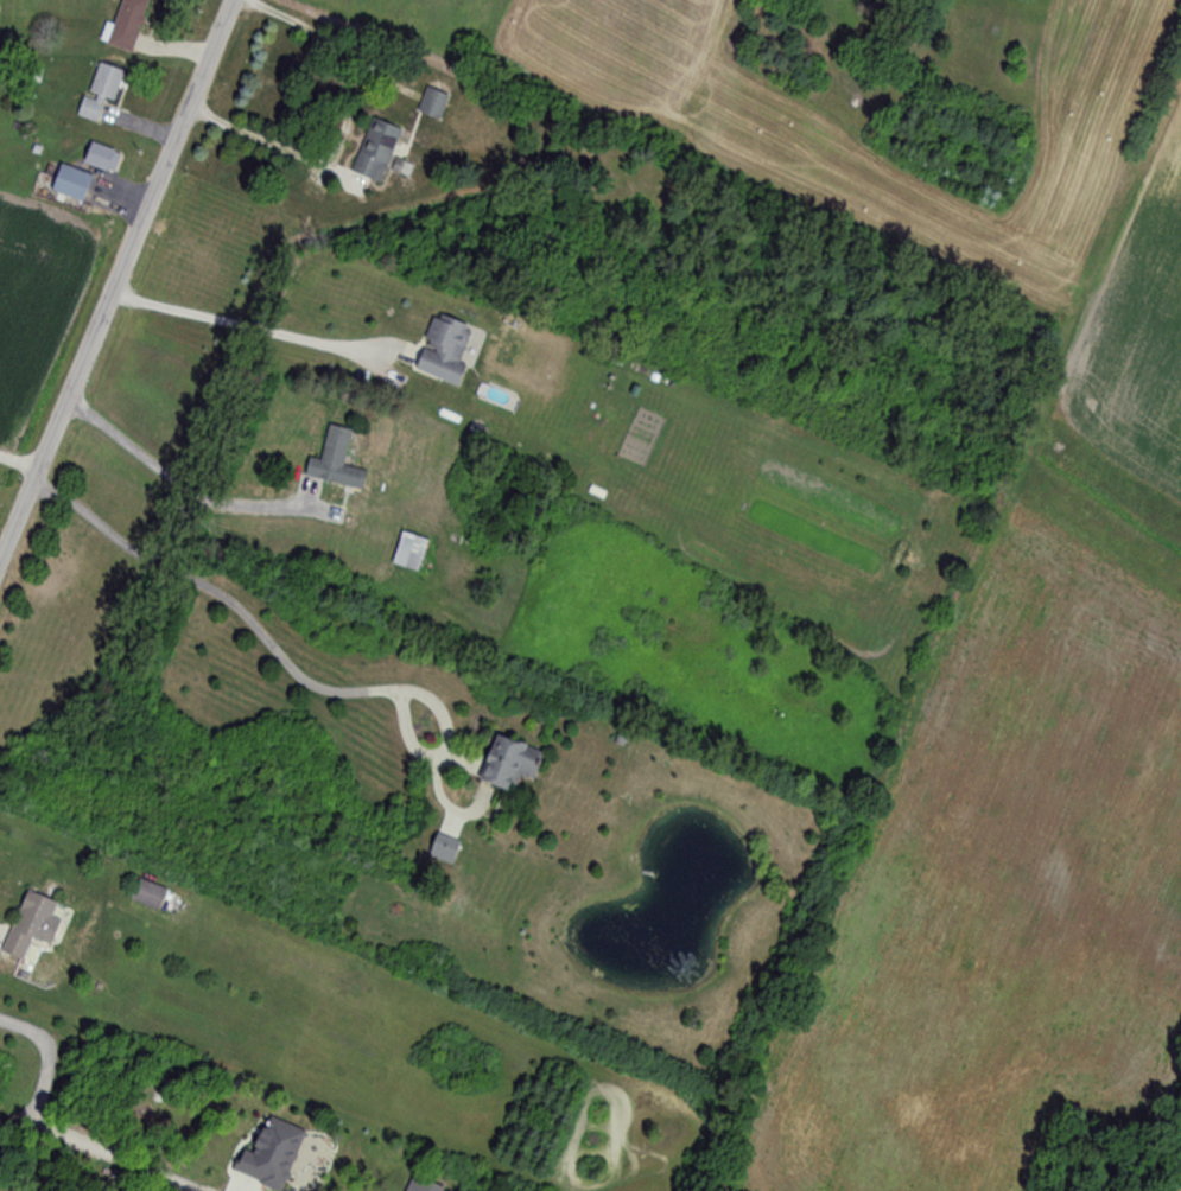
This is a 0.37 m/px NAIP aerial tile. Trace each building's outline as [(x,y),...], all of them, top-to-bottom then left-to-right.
[(132,52),(149,0),(118,0),(104,43),(132,52)] [(113,101),(123,71),(96,62),(78,117),(98,123),(105,99),(113,101)] [(398,127),(369,118),(352,173),(382,182),(398,127)] [(81,164),(115,171),(119,151),(86,144),(81,164)] [(91,175),(56,164),(48,192),(82,202),(91,175)] [(412,369),(454,385),(476,328),(434,312),(412,369)] [(362,489),(366,470),(342,465),(350,430),(327,425),(319,461),(305,458),(301,475),(362,489)] [(390,563),(416,571),(426,540),(400,532),(390,563)] [(533,781),(543,752),(492,734),(475,781),(514,794),(520,776),(533,781)] [(128,898),(156,912),(166,891),(138,877),(128,898)] [(2,953),(24,961),(31,940),(49,946),(58,919),(52,917),(57,902),(23,890),(2,953)]
